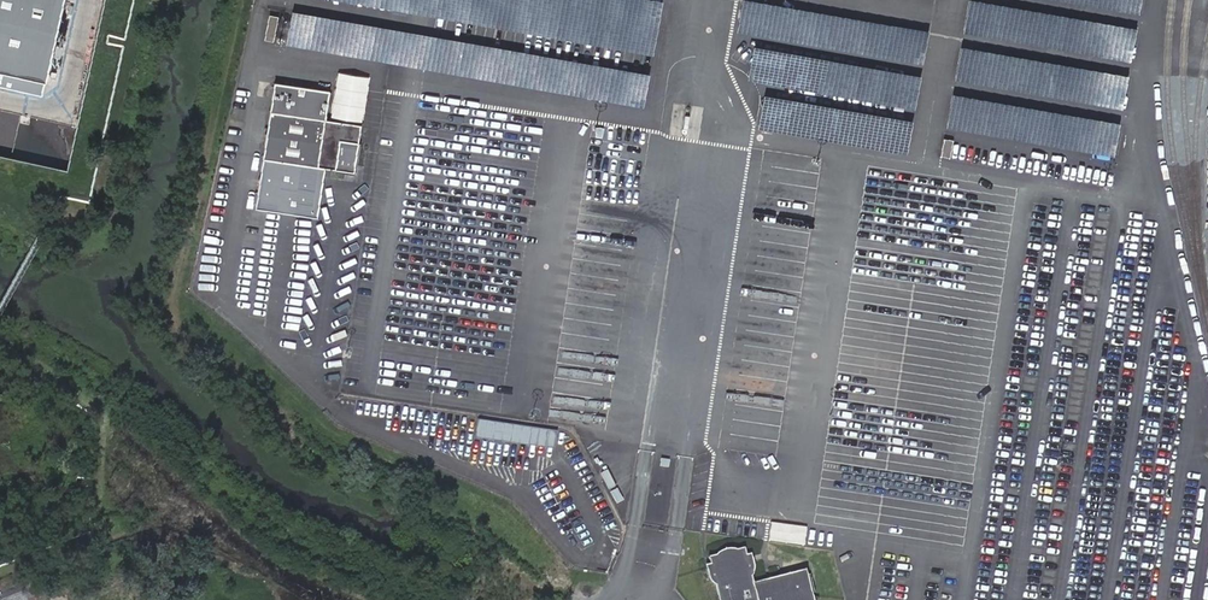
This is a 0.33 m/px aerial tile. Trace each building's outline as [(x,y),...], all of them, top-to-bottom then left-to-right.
[(47,86),(66,0),(0,0),(0,75),(47,86)] [(654,0),(544,0),(549,3),(558,4),(548,10),(543,20),(544,22),(527,32),(626,48),(628,49),(635,50),(643,45),(643,41),(610,36),(617,32),(613,30),(610,29),(592,19),(606,11),(608,16),(621,9),(634,16),(635,18),(642,13),(650,15),(652,10),(654,0)] [(355,173),(362,126),(326,121),(331,92),(275,84),(264,160),(355,173)] [(478,438),(556,444),(557,427),(479,421),(478,438)] [(771,522),(770,540),(807,544),(808,525),(771,522)] [(732,529),(715,534),(716,538),(707,540),(709,551),(705,552),(706,557),(708,564),(710,567),(714,569),(721,599),(772,599),(813,591),(810,577),(813,577),(809,559),(806,560),(804,554),(788,558),(788,555),(779,557),(780,560),(750,567),(749,561),(750,559),(751,556),(752,553),(748,538),(744,539),(742,532),(733,534),(732,529)]
